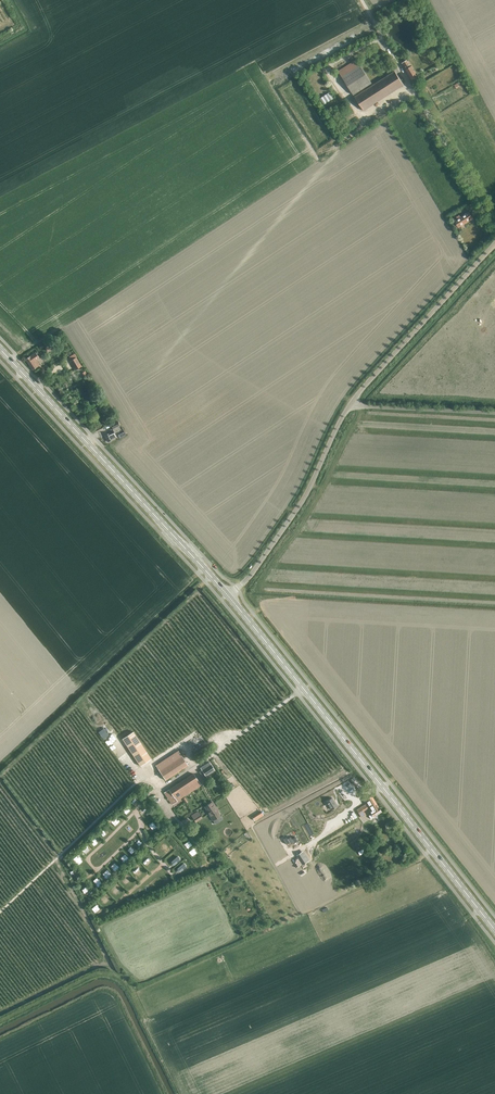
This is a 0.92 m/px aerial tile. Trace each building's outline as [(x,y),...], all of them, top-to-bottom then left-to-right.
[(338,71),(342,77),(353,95),(372,83),(356,59),(338,71)] [(412,66),(414,65),(413,63),(411,64),(408,59),(401,63),(411,79),(418,75),(412,66)] [(363,110),(375,103),(378,101),(403,84),(395,71),(354,97),(363,110)] [(472,220),(473,219),(469,213),(455,221),(457,226),(456,226),(457,227),(458,227),(471,219),(472,220)] [(71,361),(70,361),(76,370),(83,365),(76,353),(69,358),(71,361)] [(32,369),(39,365),(32,354),(25,359),(32,369)] [(113,429),(120,426),(117,421),(110,424),(113,429)] [(108,442),(116,438),(113,431),(105,435),(108,442)] [(122,739),(140,766),(151,758),(133,731),(122,739)] [(178,750),(156,765),(165,780),(188,765),(178,750)] [(204,777),(215,770),(210,762),(201,768),(203,770),(201,772),(204,777)] [(173,804),(202,785),(194,773),(165,792),(173,804)] [(371,818),(382,812),(372,796),(363,801),(365,804),(358,809),(361,815),(365,813),(364,811),(368,808),(371,814),(369,815),(371,818)] [(337,806),(332,798),(326,801),(331,809),(337,806)] [(217,807),(214,803),(213,801),(205,805),(210,812),(209,813),(213,819),(220,815),(216,808),(217,807)] [(196,821),(203,817),(198,810),(192,815),(196,821)]
